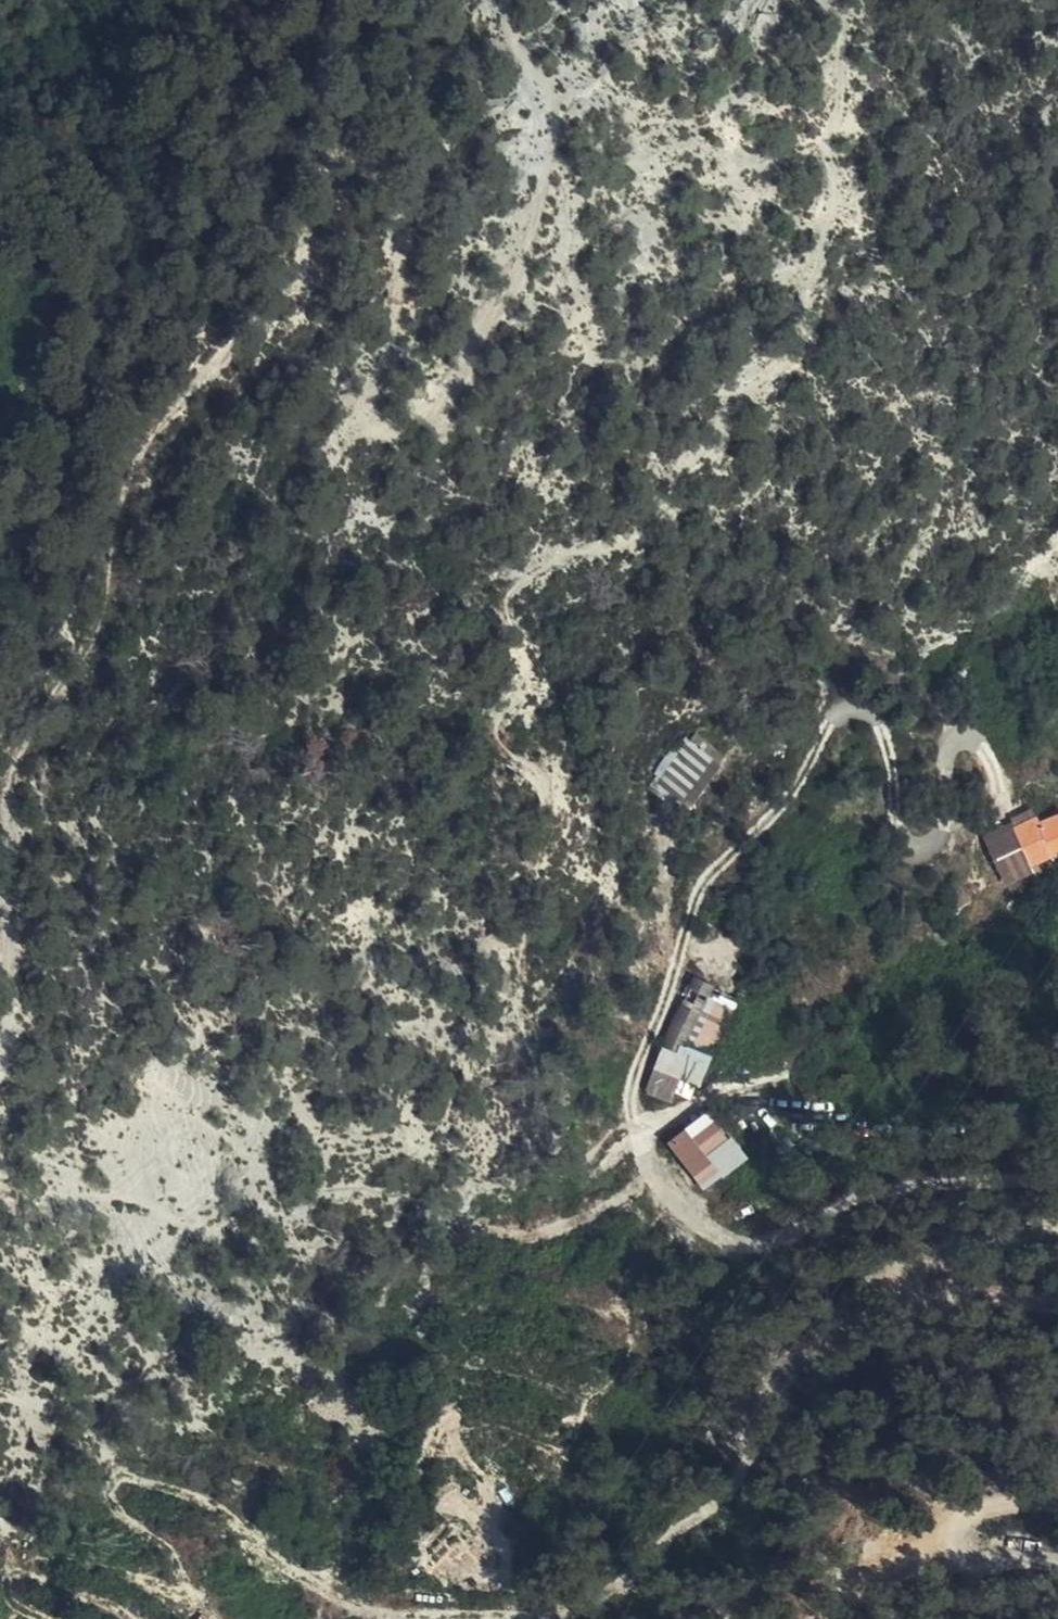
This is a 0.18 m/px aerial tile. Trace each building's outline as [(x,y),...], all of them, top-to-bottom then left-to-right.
[(687,731),(657,767),(695,799),(725,763),(687,731)] [(655,774),(648,786),(686,809),(693,797),(655,774)] [(1049,818),(1047,815),(1040,818),(1035,806),(1011,816),(1014,822),(983,836),(1004,885),(1039,870),(1032,854),(1057,843),(1057,814),(1049,818)] [(694,973),(645,1088),(674,1100),(686,1071),(705,1079),(742,994),(694,973)] [(717,1105),(670,1134),(703,1187),(750,1157),(717,1105)] [(451,1521),(438,1543),(469,1562),(482,1539),(451,1521)]
